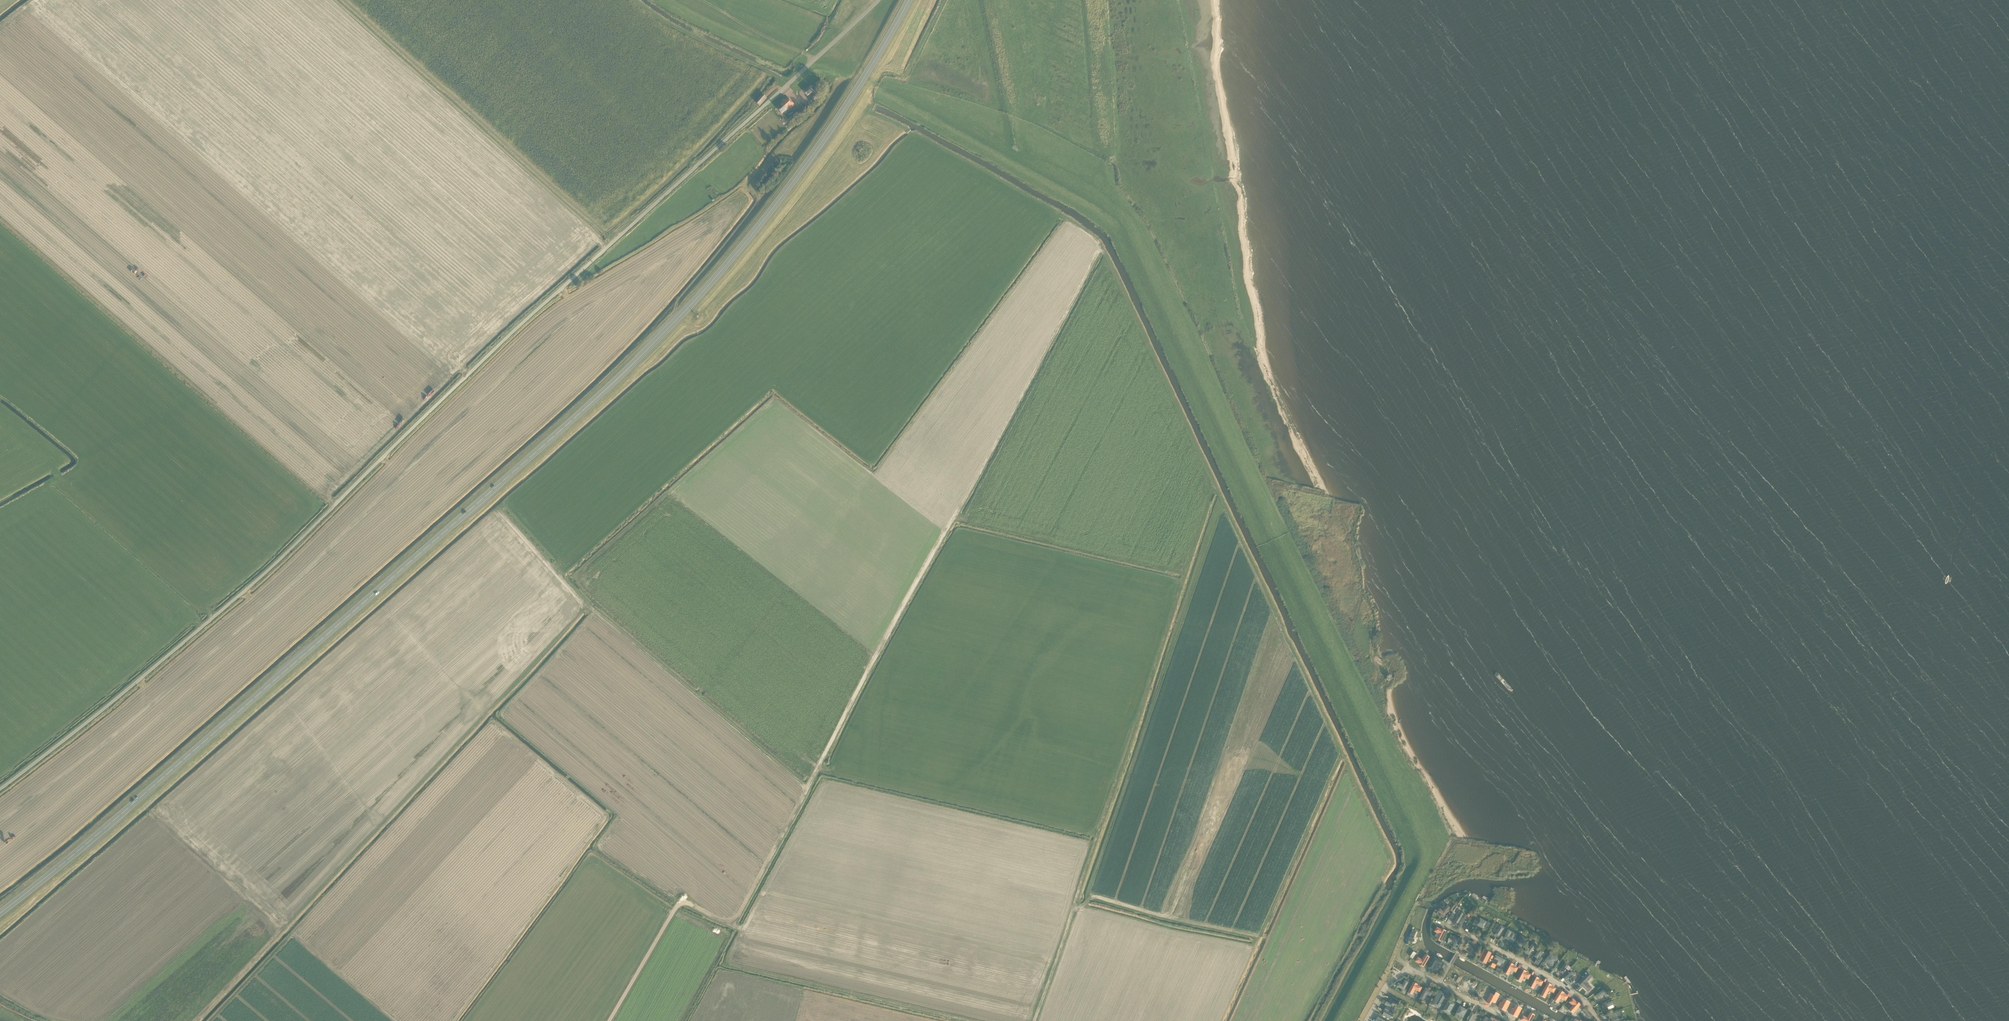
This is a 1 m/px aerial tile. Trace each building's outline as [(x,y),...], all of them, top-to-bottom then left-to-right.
[(810,88),(804,92),(808,96),(812,92),(813,91),(815,89),(812,86),(810,88)] [(763,95),(756,103),(759,106),(766,98),(763,95)] [(777,109),(782,114),(788,109),(788,110),(794,105),(788,98),(781,105),(781,106),(777,109)] [(1438,912),(1444,917),(1451,908),(1448,906),(1443,912),(1440,909),(1438,912)] [(1417,909),(1412,921),(1416,922),(1421,910),(1417,909)] [(1461,913),(1453,924),(1460,928),(1467,917),(1467,916),(1461,913)] [(1489,928),(1491,924),(1480,919),(1479,922),(1475,920),(1473,924),(1483,929),(1485,926),(1489,928)] [(1501,926),(1495,935),(1499,937),(1504,929),(1501,926)] [(1437,928),(1435,932),(1439,934),(1437,939),(1440,941),(1446,931),(1442,929),(1441,930),(1437,928)] [(1417,932),(1413,930),(1408,941),(1412,943),(1417,932)] [(1507,932),(1506,935),(1504,938),(1513,943),(1515,940),(1513,939),(1516,934),(1513,932),(1508,930),(1507,932)] [(1461,943),(1462,939),(1451,935),(1449,939),(1454,940),(1453,942),(1454,944),(1453,948),(1457,949),(1460,942),(1461,943)] [(1518,945),(1521,947),(1526,939),(1521,936),(1518,940),(1520,941),(1518,945)] [(1471,946),(1471,947),(1473,949),(1470,953),(1473,955),(1479,947),(1469,940),(1467,943),(1471,946)] [(1524,952),(1529,956),(1537,945),(1534,943),(1529,949),(1527,948),(1524,952)] [(1540,949),(1536,954),(1534,957),(1537,959),(1534,963),(1538,965),(1543,959),(1539,957),(1543,952),(1540,949)] [(1491,953),(1484,950),(1480,959),(1481,960),(1481,961),(1486,964),(1491,953)] [(1545,961),(1552,967),(1558,959),(1551,953),(1545,961)] [(1418,958),(1416,962),(1420,964),(1420,965),(1423,967),(1429,957),(1426,955),(1422,961),(1418,958)] [(1496,955),(1494,959),(1492,963),(1496,965),(1498,961),(1504,964),(1505,960),(1496,955)] [(1428,968),(1432,970),(1437,964),(1441,966),(1443,962),(1435,957),(1428,968)] [(1516,972),(1518,968),(1513,966),(1514,965),(1510,963),(1504,973),(1508,975),(1511,970),(1516,972)] [(1560,972),(1563,974),(1567,969),(1569,971),(1571,968),(1569,967),(1569,966),(1566,964),(1560,972)] [(1526,973),(1526,972),(1522,970),(1517,980),(1521,982),(1524,977),(1528,979),(1530,975),(1526,973)] [(1569,975),(1564,979),(1570,986),(1573,983),(1570,979),(1575,975),(1572,972),(1571,973),(1569,975)] [(1589,980),(1591,978),(1588,974),(1579,983),(1588,992),(1592,988),(1586,983),(1589,980),(1589,981),(1590,980),(1589,980)] [(1539,979),(1535,977),(1530,987),(1533,989),(1536,983),(1541,986),(1543,982),(1538,980),(1539,979)] [(1397,987),(1404,991),(1409,982),(1405,981),(1403,985),(1399,983),(1397,987)] [(1414,983),(1408,993),(1409,993),(1412,995),(1415,989),(1420,992),(1422,988),(1417,986),(1418,985),(1414,983)] [(1548,984),(1541,996),(1545,998),(1549,990),(1553,993),(1555,989),(1551,986),(1548,984)] [(1420,999),(1423,1001),(1427,995),(1430,997),(1433,992),(1426,988),(1420,999)] [(1596,996),(1598,1000),(1604,996),(1605,998),(1609,995),(1605,990),(1596,996)] [(1432,1005),(1439,1009),(1446,995),(1439,991),(1432,1005)] [(1560,991),(1554,1000),(1558,1003),(1561,998),(1565,1000),(1568,997),(1563,994),(1564,993),(1560,991)] [(1490,995),(1486,1003),(1490,1005),(1492,1002),(1495,1003),(1499,995),(1496,994),(1494,997),(1490,995)] [(1400,1002),(1392,997),(1389,1003),(1388,1003),(1387,1006),(1390,1008),(1394,1002),(1398,1005),(1400,1002)] [(1574,1006),(1570,1011),(1573,1013),(1580,1005),(1577,1002),(1577,1003),(1573,999),(1570,1003),(1574,1006)] [(1501,1003),(1498,1008),(1505,1011),(1510,1003),(1505,1000),(1503,1004),(1501,1003)] [(1454,1004),(1449,1001),(1443,1011),(1449,1014),(1454,1004)] [(1601,1006),(1603,1010),(1614,1005),(1612,1001),(1606,1004),(1605,1003),(1602,1004),(1603,1005),(1601,1006)] [(1390,1008),(1387,1006),(1383,1012),(1384,1013),(1383,1016),(1389,1020),(1391,1017),(1393,1018),(1395,1014),(1389,1011),(1390,1008)] [(1454,1017),(1458,1019),(1460,1016),(1463,1018),(1467,1010),(1460,1006),(1454,1017)] [(1512,1009),(1510,1014),(1517,1017),(1521,1009),(1516,1006),(1514,1010),(1512,1009)] [(1475,1015),(1472,1012),(1467,1020),(1472,1020),(1475,1015)] [(1581,1019),(1583,1020),(1585,1020),(1592,1014),(1589,1012),(1581,1019)] [(1618,1016),(1617,1012),(1608,1016),(1610,1019),(1611,1019),(1611,1020),(1615,1020),(1622,1018),(1621,1015),(1618,1016)]
